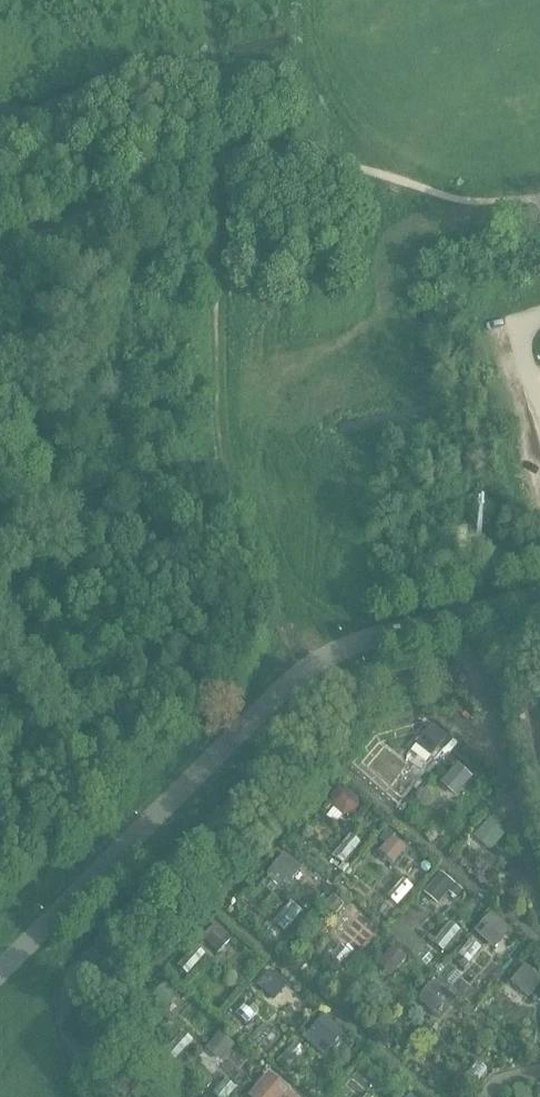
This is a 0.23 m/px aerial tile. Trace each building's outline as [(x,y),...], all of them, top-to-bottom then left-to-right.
[(465,530),(452,533),(458,556),(472,552),(465,530)] [(271,997),(283,983),(271,972),(258,986),(271,997)]
